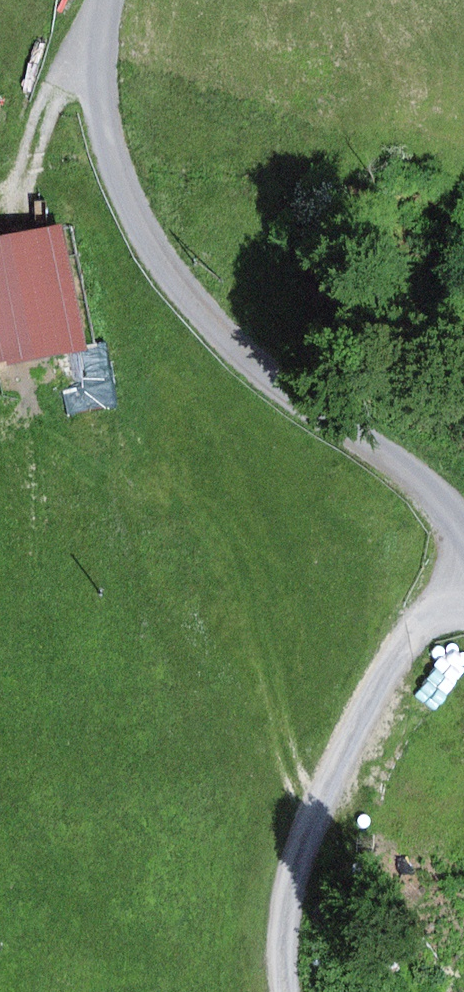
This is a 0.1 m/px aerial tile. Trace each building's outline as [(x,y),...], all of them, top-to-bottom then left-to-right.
[(88,349),(64,229),(0,242),(0,366),(88,349)]
